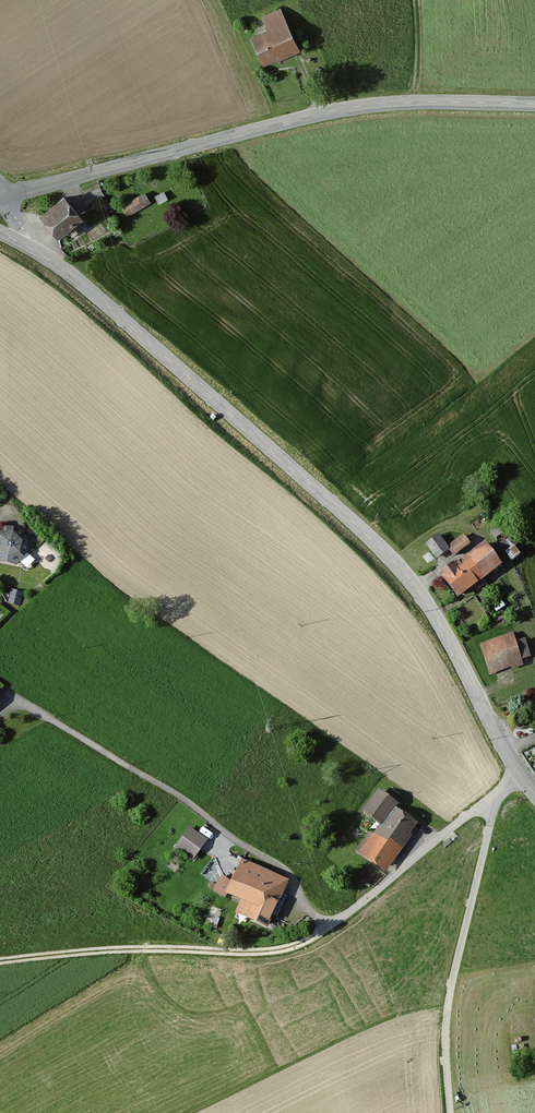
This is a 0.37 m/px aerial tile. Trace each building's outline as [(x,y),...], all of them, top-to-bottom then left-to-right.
[(276,10),(256,19),(261,30),(243,38),(255,67),(293,50),(276,10)] [(103,187),(84,198),(88,206),(108,196),(103,187)] [(151,204),(144,194),(122,208),(128,218),(151,204)] [(168,201),(165,194),(156,198),(159,205),(168,201)] [(89,221),(70,198),(46,217),(65,240),(89,221)] [(30,551),(23,533),(4,529),(0,534),(0,563),(17,566),(30,551)] [(432,561),(444,551),(432,537),(420,547),(432,561)] [(443,548),(449,555),(463,545),(457,537),(443,548)] [(494,568),(476,544),(433,577),(451,601),(494,568)] [(512,643),(508,634),(475,647),(486,676),(507,668),(508,671),(520,667),(518,661),(527,658),(520,640),(512,643)] [(393,807),(371,792),(356,813),(375,826),(368,836),(366,834),(352,854),(383,874),(407,838),(405,836),(412,825),(391,811),(393,807)] [(194,862),(208,842),(191,830),(177,850),(194,862)] [(292,883),(243,862),(235,882),(229,895),(254,906),(249,919),(272,929),(292,883)] [(235,882),(226,876),(214,891),(225,899),(229,895),(235,882)]
